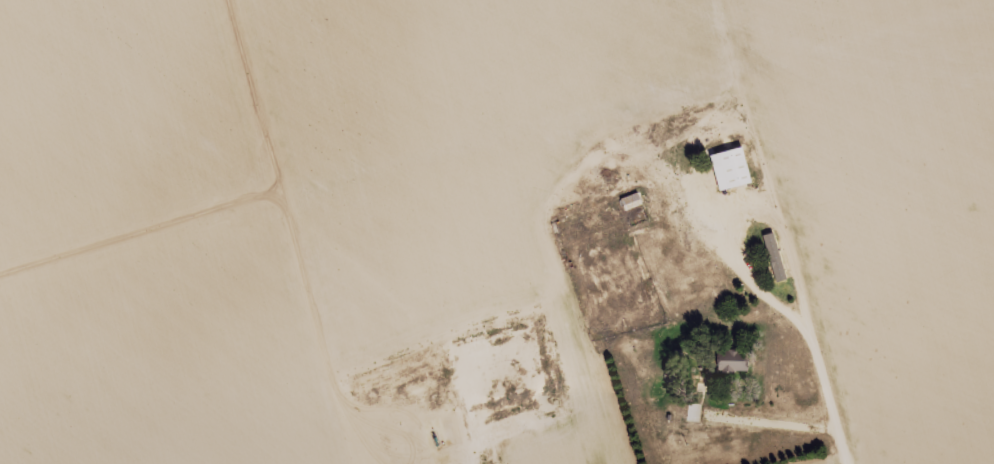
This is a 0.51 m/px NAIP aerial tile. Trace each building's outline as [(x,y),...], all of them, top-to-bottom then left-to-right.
[(707,153),(716,189),(749,181),(739,144),(707,153)] [(716,371),(745,369),(744,350),(715,351),(716,371)]
